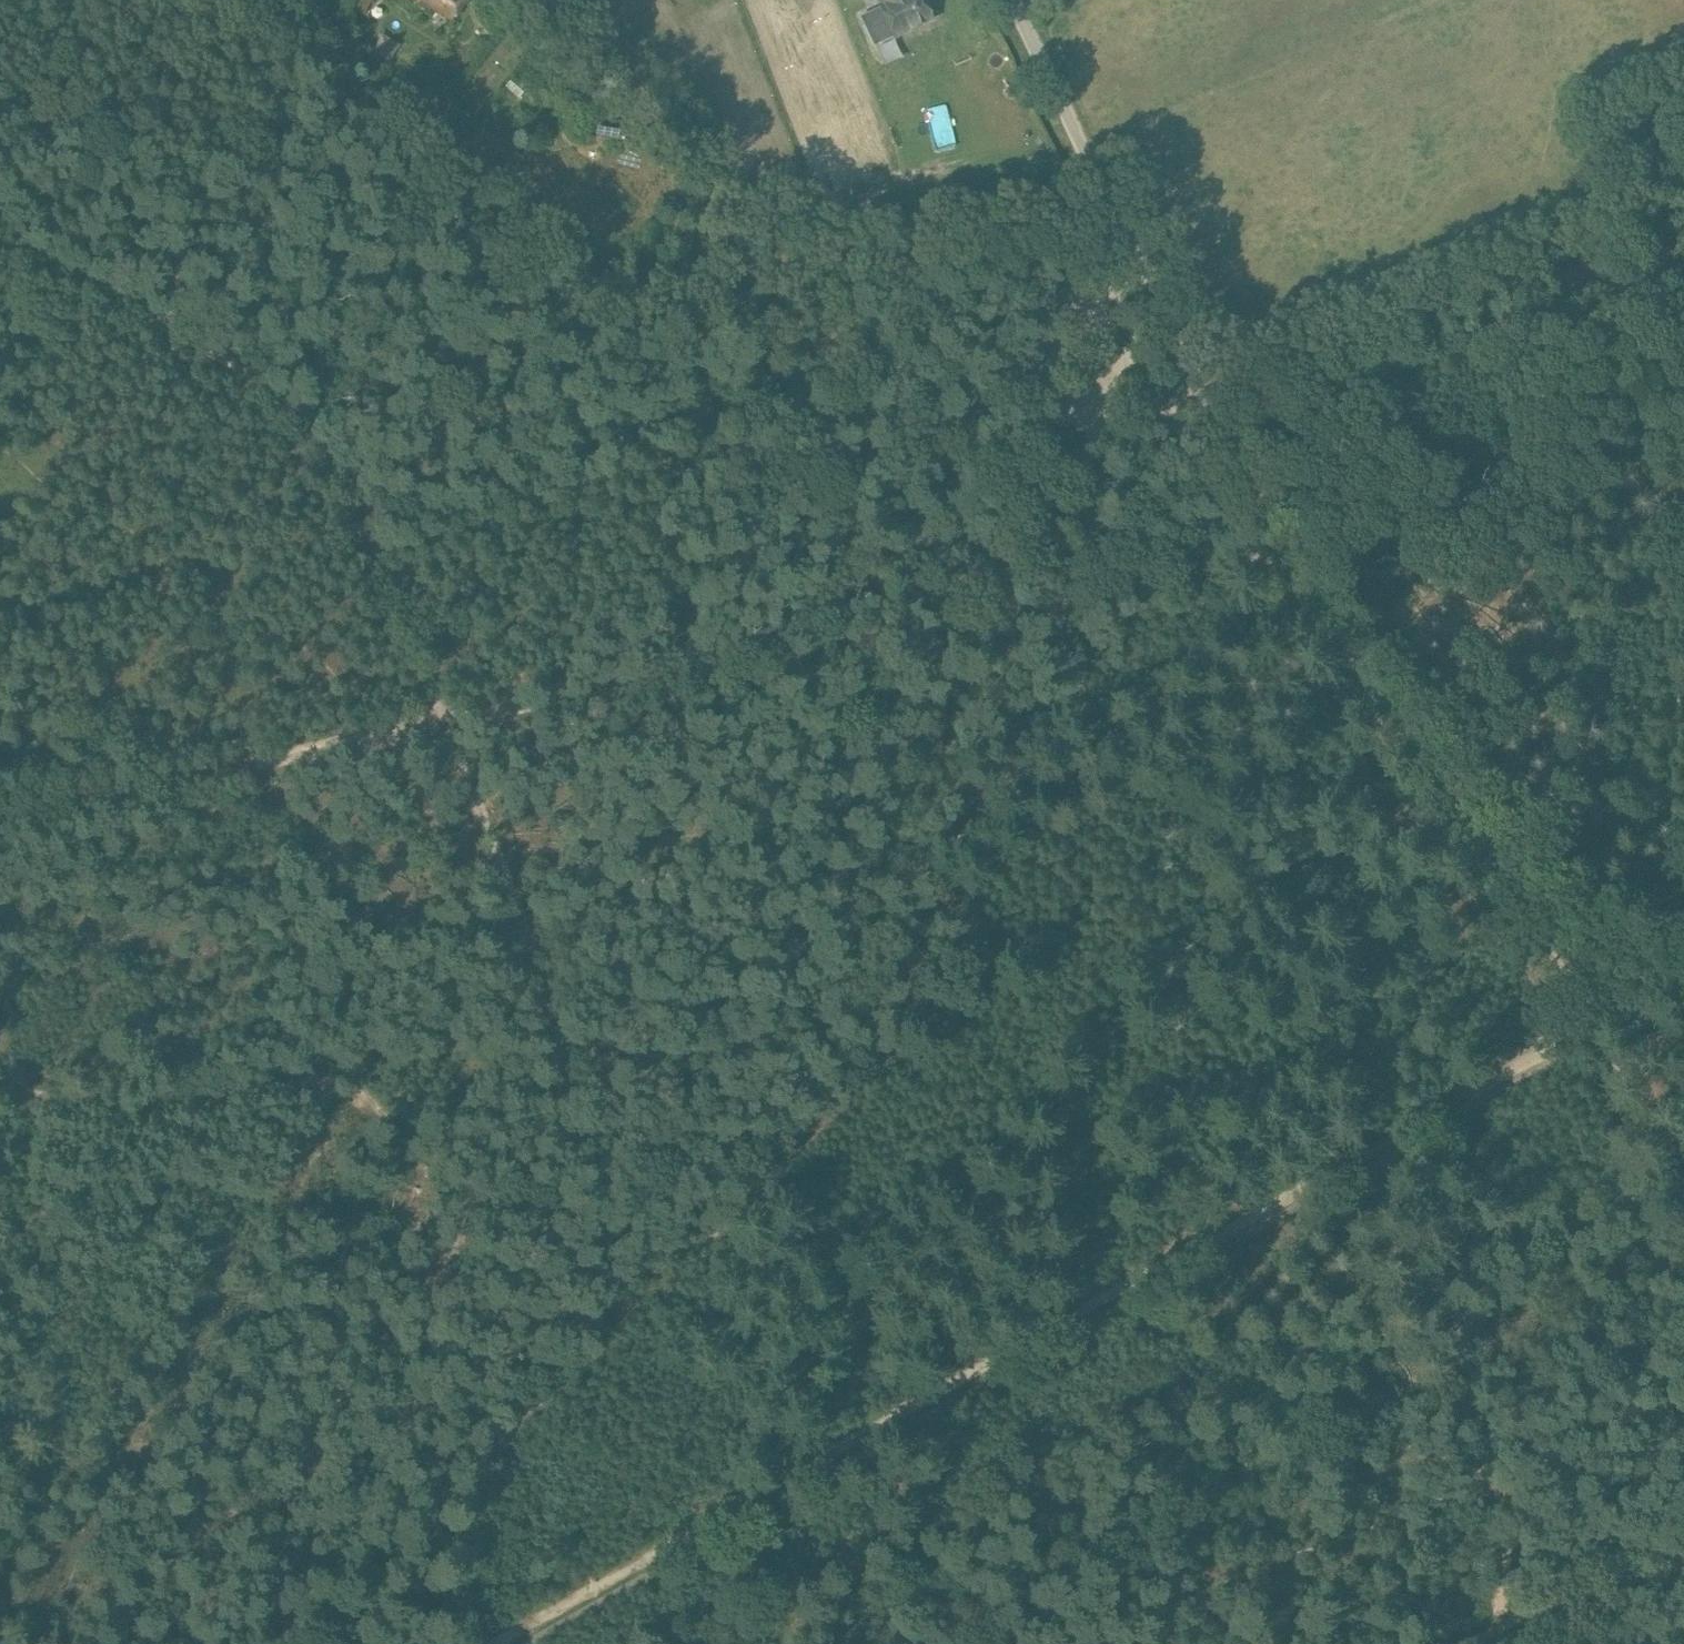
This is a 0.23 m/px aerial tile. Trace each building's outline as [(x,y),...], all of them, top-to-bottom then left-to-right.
[(349,6),(364,15),(373,0),(352,0),(349,6)] [(452,19),(464,0),(422,0),(452,19)] [(868,23),(877,44),(894,36),(932,18),(924,0),(880,0),(882,5),(880,6),(884,15),(868,23)]
